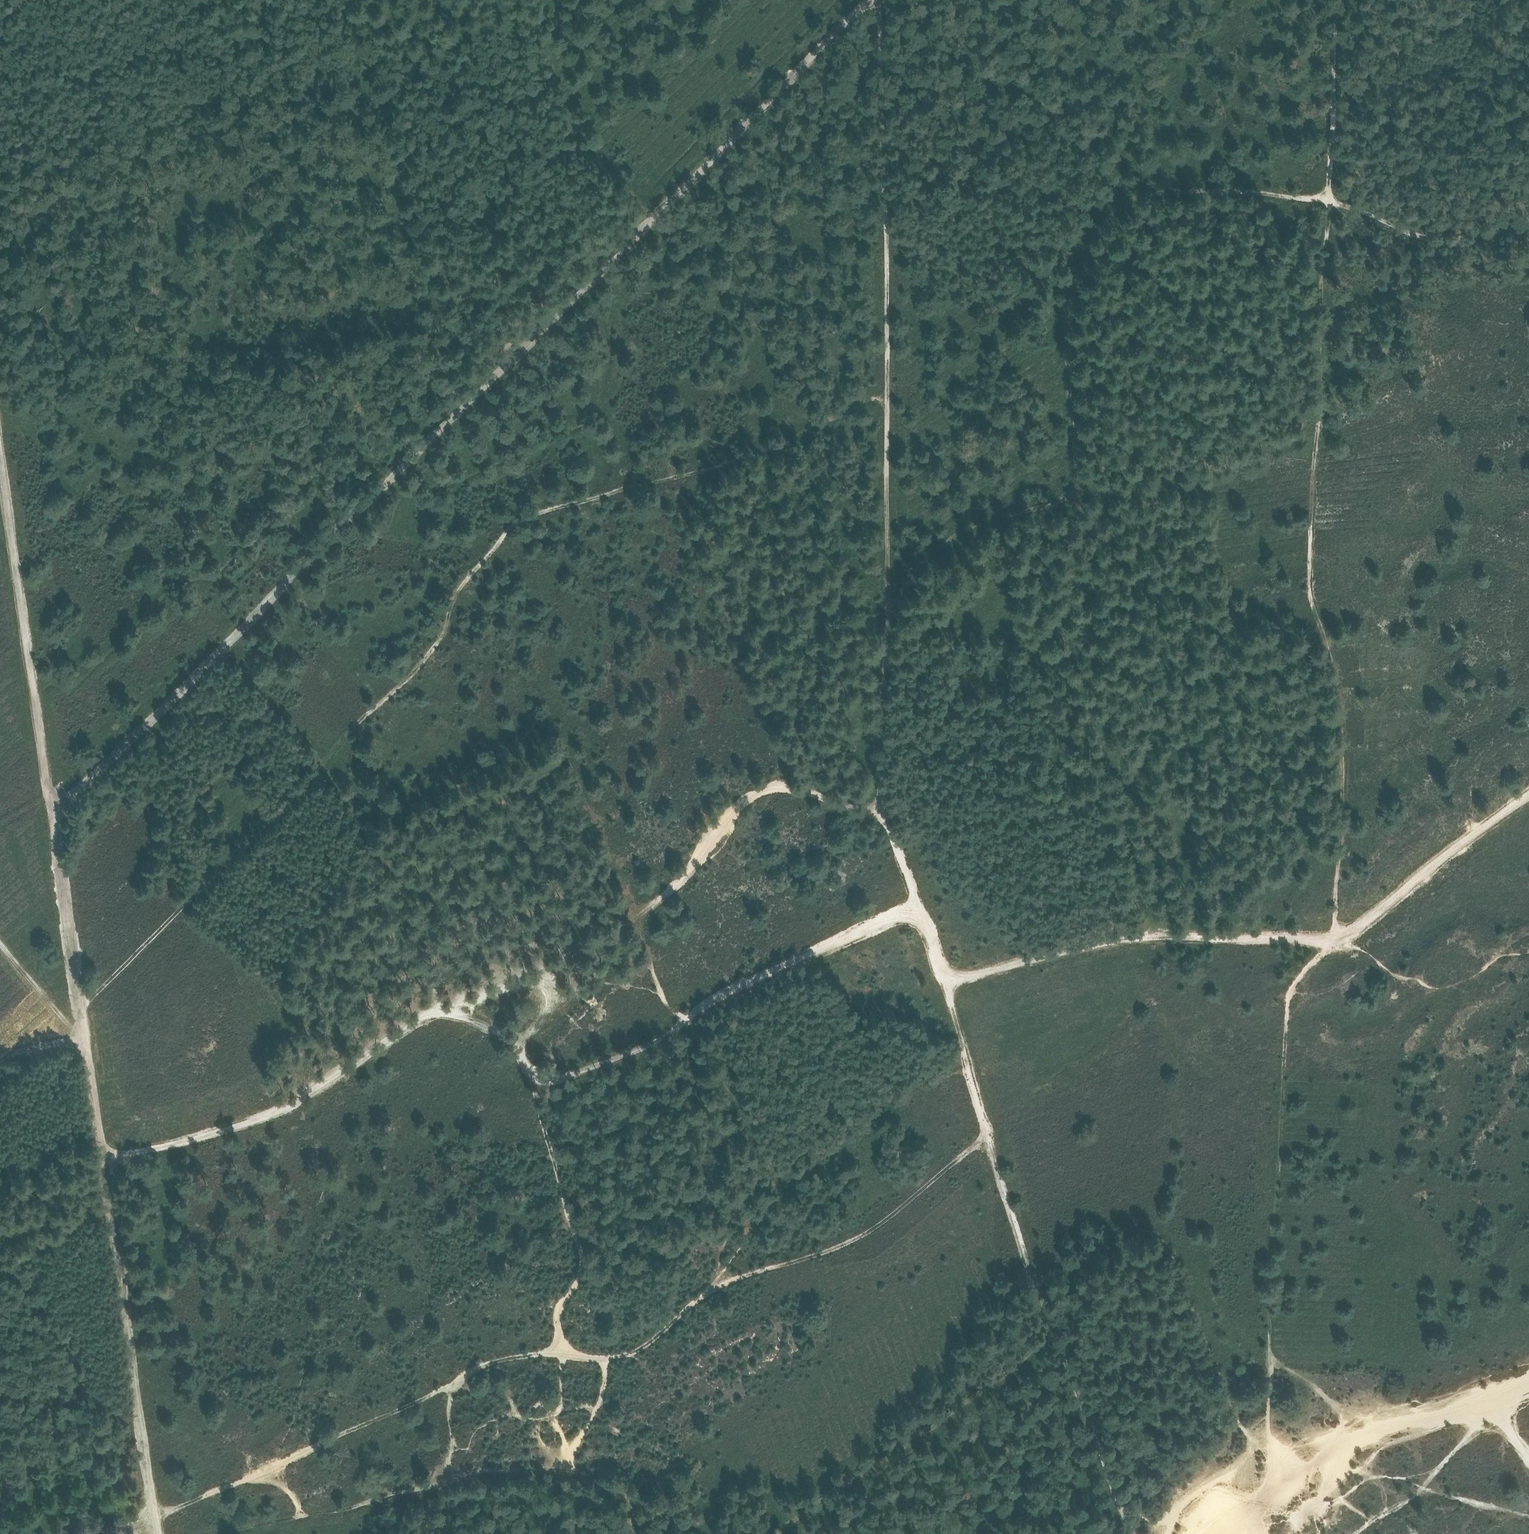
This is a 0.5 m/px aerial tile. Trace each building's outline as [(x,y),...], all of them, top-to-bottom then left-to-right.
[(582,966),(582,957),(570,957),(571,966),(582,966)]
